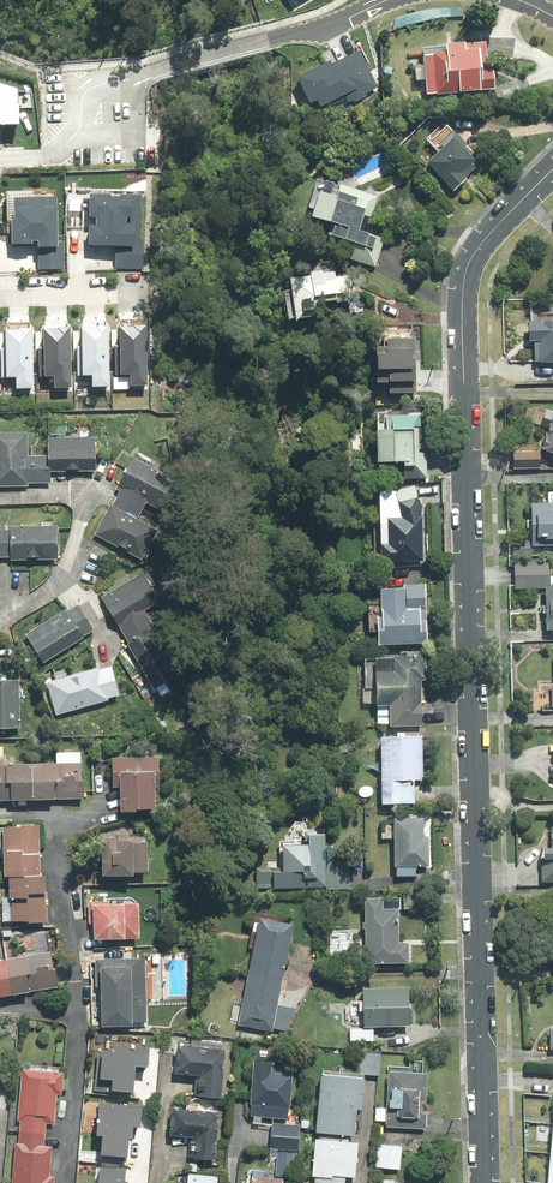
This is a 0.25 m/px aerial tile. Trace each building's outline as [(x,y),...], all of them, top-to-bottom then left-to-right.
[(427,52),(430,94),(498,88),(496,69),(492,69),(490,41),(450,44),(451,50),(427,52)] [(329,61),(297,77),(310,102),(317,99),(321,108),(346,95),(349,100),(376,86),(374,82),(377,80),(361,48),(331,64),(329,61)] [(21,66),(0,60),(0,83),(21,83),(21,66)] [(455,189),(483,165),(474,154),(476,152),(451,124),(431,141),(440,151),(430,161),(455,189)] [(143,172),(89,173),(89,233),(119,233),(119,246),(144,246),(143,172)] [(57,177),(10,176),(9,232),(42,233),(42,250),(63,250),(63,225),(56,225),(57,177)] [(352,259),(377,267),(387,237),(368,231),(380,196),(321,177),(311,207),(318,209),(316,214),(336,221),(332,232),(358,241),(352,259)] [(303,275),(295,277),(301,320),(358,311),(352,275),(342,276),(340,264),(324,266),(323,262),(301,265),(303,275)] [(144,313),(116,314),(117,363),(125,363),(126,371),(146,370),(144,313)] [(69,316),(40,316),(39,366),(51,366),(51,375),(68,375),(69,316)] [(106,317),(78,317),(78,366),(89,366),(88,372),(106,372),(106,317)] [(35,319),(2,318),(1,366),(13,367),(13,377),(34,378),(35,319)] [(410,385),(412,321),(369,320),(367,383),(410,385)] [(532,321),(532,341),(537,341),(538,362),(552,361),(552,320),(532,321)] [(423,426),(423,412),(382,413),(383,466),(408,465),(408,478),(430,478),(429,451),(419,451),(418,426),(423,426)] [(552,451),(552,422),(544,448),(552,451)] [(0,431),(0,484),(29,485),(29,482),(53,483),(54,469),(48,469),(48,455),(29,454),(30,432),(0,431)] [(101,437),(50,436),(49,457),(101,458),(101,437)] [(542,468),(542,450),(515,450),(515,469),(542,468)] [(177,478),(136,456),(119,488),(122,489),(97,535),(143,560),(161,527),(141,517),(149,503),(160,509),(177,478)] [(384,562),(426,561),(425,517),(417,485),(398,489),(405,518),(390,518),(390,542),(384,543),(384,562)] [(528,495),(529,546),(552,546),(552,495),(528,495)] [(11,558),(11,560),(61,560),(61,525),(11,525),(11,529),(0,529),(0,558),(11,558)] [(551,584),(550,560),(515,560),(516,588),(548,588),(548,628),(552,628),(552,584),(551,584)] [(145,571),(102,596),(159,693),(173,685),(170,680),(185,671),(149,609),(162,602),(145,571)] [(406,585),(384,585),(384,613),(381,613),(381,642),(429,642),(428,582),(406,582),(406,585)] [(78,602),(26,632),(43,661),(95,631),(78,602)] [(392,725),(424,725),(424,679),(428,679),(428,653),(379,653),(379,703),(392,703),(392,725)] [(113,664),(47,680),(57,716),(122,700),(113,664)] [(0,679),(0,728),(22,728),(23,679),(0,679)] [(425,779),(425,734),(383,735),(384,802),(417,802),(417,780),(425,779)] [(163,787),(164,755),(131,755),(131,746),(97,746),(97,762),(113,763),(112,786),(123,786),(123,811),(139,811),(139,808),(159,808),(160,787),(163,787)] [(86,799),(86,750),(58,750),(58,761),(16,761),(16,747),(0,747),(0,798),(86,799)] [(397,837),(397,875),(418,875),(419,865),(431,865),(431,835),(425,835),(426,816),(384,816),(384,837),(397,837)] [(23,828),(4,827),(4,851),(6,851),(5,876),(12,876),(12,895),(4,895),(4,921),(48,922),(49,874),(44,874),(44,849),(41,849),(41,823),(23,823),(23,828)] [(328,865),(328,832),(319,832),(319,828),(307,828),(307,839),(312,839),(312,841),(286,841),(286,868),(276,868),(276,887),(351,887),(351,865),(328,865)] [(136,841),(136,840),(132,839),(132,832),(118,832),(118,839),(106,838),(104,872),(138,874),(138,870),(149,871),(150,842),(136,841)] [(543,881),(552,881),(552,844),(542,845),(543,881)] [(404,908),(428,908),(428,892),(404,892),(404,908)] [(368,962),(411,962),(411,941),(401,941),(401,906),(398,906),(398,895),(368,895),(368,962)] [(141,937),(141,902),(90,902),(90,919),(95,919),(95,937),(141,937)] [(280,1005),(297,922),(262,915),(240,1024),(291,1034),(296,1008),(280,1005)] [(49,928),(0,938),(0,995),(60,983),(49,928)] [(113,951),(113,958),(97,958),(96,980),(103,980),(102,1025),(136,1025),(136,1022),(146,1023),(148,958),(127,958),(128,951),(113,951)] [(410,984),(365,985),(366,1025),(411,1024),(410,984)] [(351,1028),(351,1041),(376,1040),(375,1027),(351,1028)] [(119,1050),(104,1049),(103,1077),(114,1078),(114,1088),(134,1089),(135,1063),(153,1064),(154,1045),(119,1043),(119,1050)] [(199,1075),(197,1096),(224,1098),(228,1048),(176,1045),(174,1074),(199,1075)] [(381,1074),(383,1052),(360,1050),(357,1072),(381,1074)] [(252,1114),(289,1118),(295,1067),(274,1065),(275,1060),(258,1058),(252,1114)] [(22,1067),(19,1120),(22,1120),(20,1141),(16,1141),(13,1182),(55,1182),(55,1175),(52,1174),(54,1145),(44,1144),(46,1122),(55,1123),(57,1095),(65,1095),(66,1070),(22,1067)] [(430,1071),(390,1069),(387,1126),(428,1128),(429,1111),(423,1111),(424,1100),(428,1100),(430,1071)] [(324,1070),(318,1130),(357,1134),(360,1106),(365,1107),(368,1075),(324,1070)] [(108,1102),(100,1101),(98,1134),(103,1134),(102,1154),(129,1156),(131,1125),(143,1125),(144,1104),(118,1102),(118,1105),(108,1105),(108,1102)] [(221,1109),(173,1106),(171,1135),(190,1136),(189,1157),(218,1159),(221,1109)] [(302,1124),(274,1121),(271,1148),(299,1151),(302,1124)] [(317,1137),(314,1174),(317,1175),(316,1182),(347,1182),(347,1176),(358,1177),(361,1141),(317,1137)] [(401,1169),(403,1145),(379,1143),(377,1167),(401,1169)] [(296,1152),(279,1150),(276,1175),(293,1177),(296,1152)] [(131,1180),(121,1179),(122,1166),(103,1165),(102,1182),(131,1182),(131,1180)] [(188,1173),(187,1182),(221,1182),(221,1175),(188,1173)] [(285,1177),(252,1173),(251,1182),(285,1182),(285,1177)]
